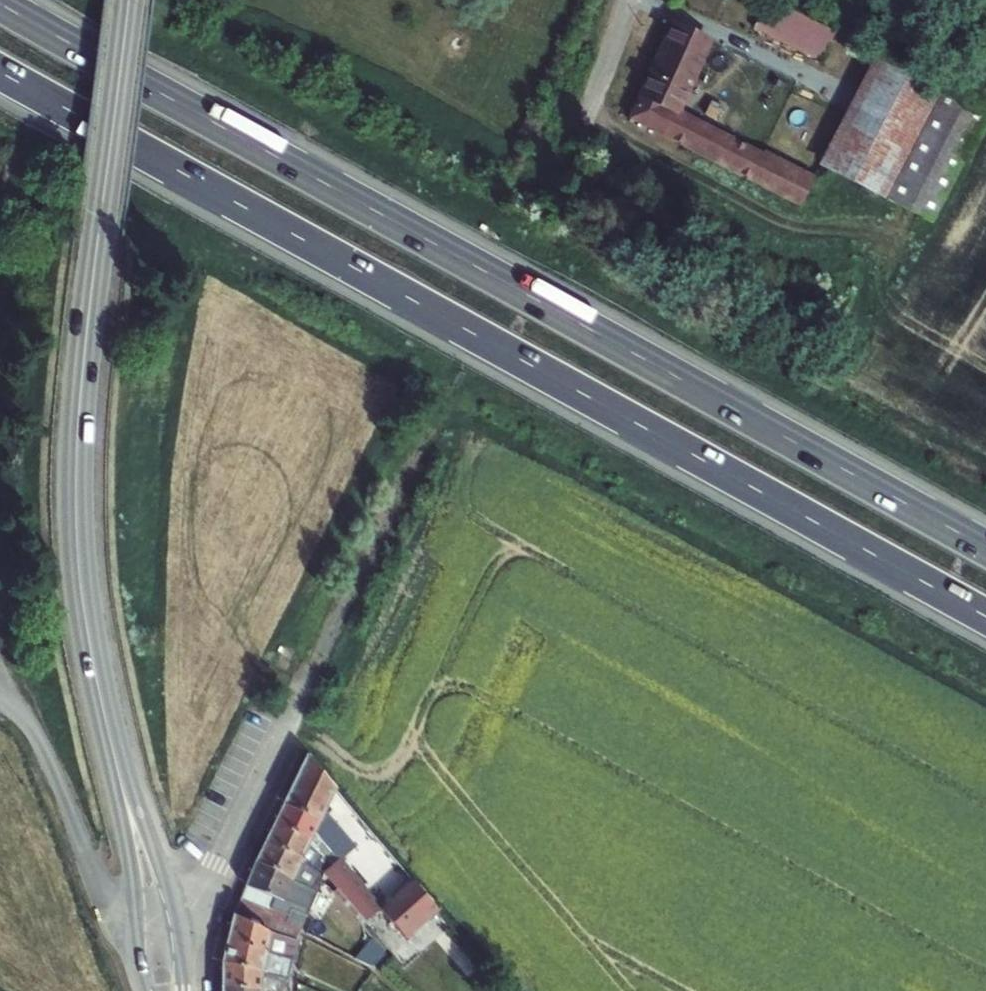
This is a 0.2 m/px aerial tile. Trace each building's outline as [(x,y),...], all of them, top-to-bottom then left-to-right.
[(753,28),(821,62),(836,34),(770,0),(767,0),(753,28)] [(673,26),(631,119),(798,205),(811,179),(763,155),(762,157),(677,113),(709,42),(673,26)] [(943,88),(874,53),(817,165),(886,200),(943,88)] [(886,200),(930,223),(985,113),(985,111),(943,88),(886,200)] [(307,756),(282,806),(318,824),(314,833),(321,841),(337,861),(353,847),(324,812),(335,789),(307,756)] [(318,824),(282,806),(274,824),(310,842),(314,833),(318,824)] [(274,824),(265,842),(302,860),(306,852),(310,842),(274,824)] [(337,861),(321,841),(307,853),(323,873),(337,861)] [(265,842),(255,863),(293,879),(312,887),(317,871),(300,864),(302,860),(265,842)] [(323,873),(327,878),(363,923),(378,910),(337,861),(323,873)] [(275,900),(271,911),(303,923),(309,906),(286,897),(293,879),(255,863),(244,887),(275,900)] [(378,910),(403,942),(439,912),(412,880),(378,910)] [(263,932),(271,911),(275,900),(244,887),(233,913),(232,916),(263,932)] [(226,940),(292,963),(297,944),(263,932),(232,916),(226,940)] [(221,960),(221,964),(287,982),(292,963),(226,940),(221,960)] [(221,983),(252,990),(287,990),(287,982),(221,964),(221,983)]
